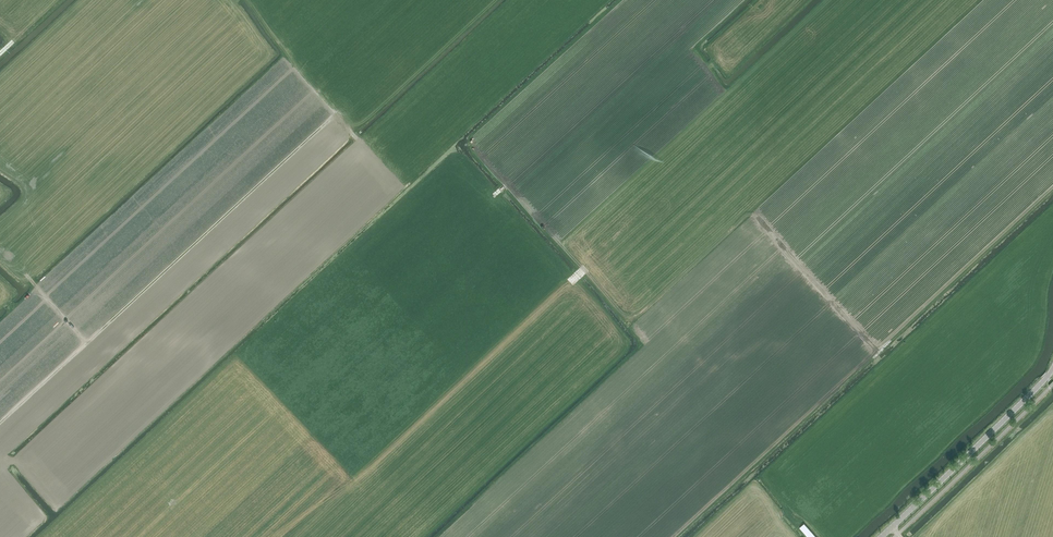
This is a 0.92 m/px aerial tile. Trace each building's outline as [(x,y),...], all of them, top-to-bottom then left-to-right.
[(11,38),(5,43),(8,46),(14,40),(11,38)] [(497,193),(507,183),(504,180),(494,190),(497,193)] [(584,261),(576,268),(582,274),(590,268),(584,261)] [(800,528),(808,536),(816,536),(805,524),(800,528)]
